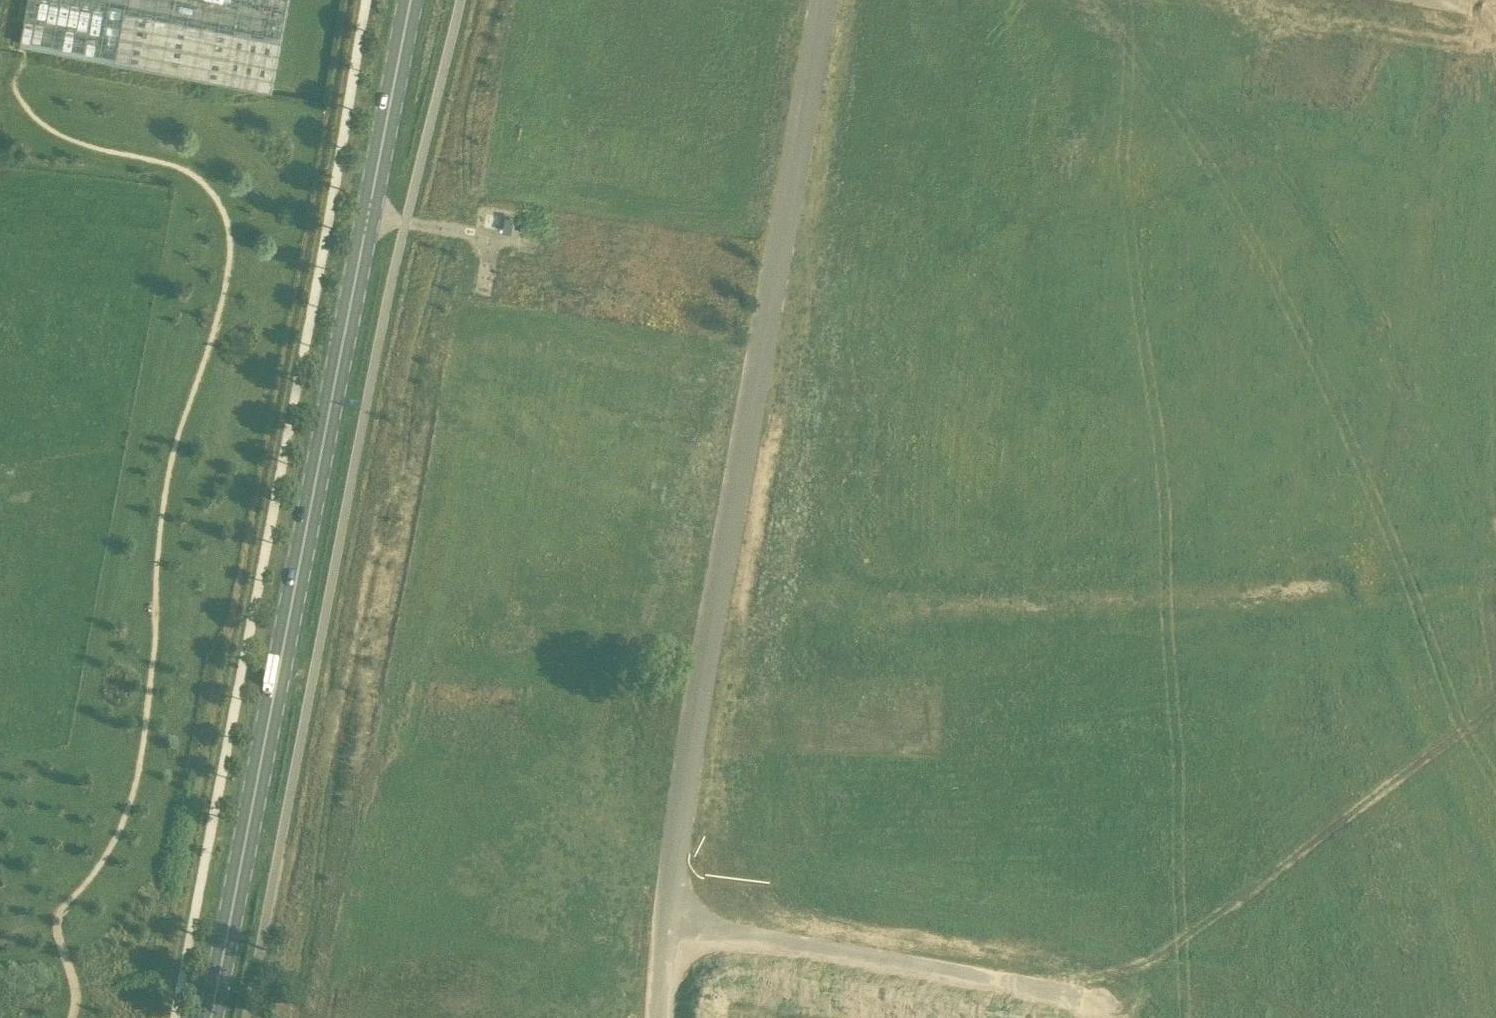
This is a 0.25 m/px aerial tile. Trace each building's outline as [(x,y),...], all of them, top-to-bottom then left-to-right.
[(19,41),(270,88),(287,0),(26,0),(19,41)]
